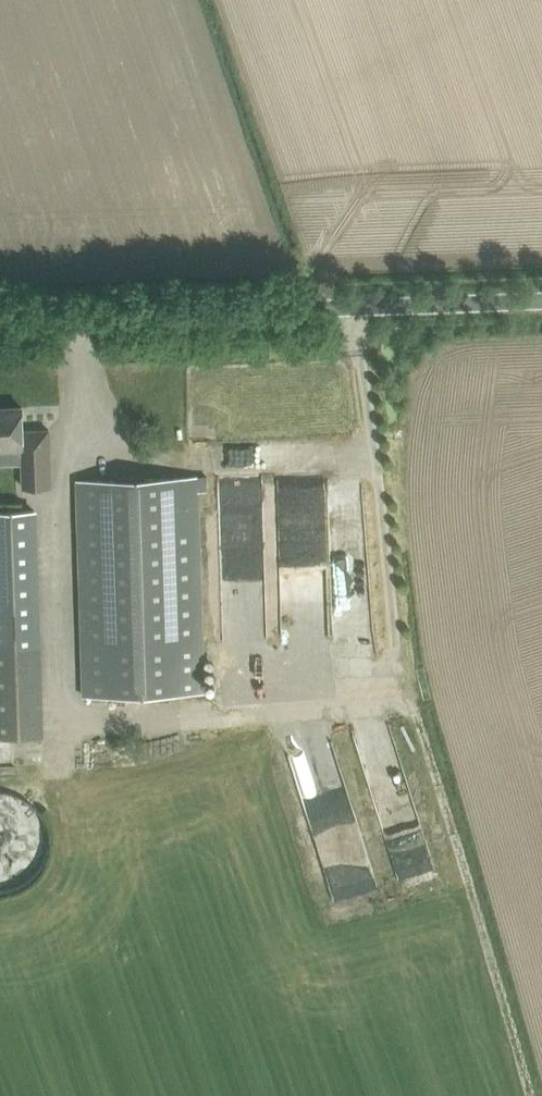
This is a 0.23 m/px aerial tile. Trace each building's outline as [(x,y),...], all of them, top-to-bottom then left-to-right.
[(0,407),(0,451),(22,450),(23,463),(23,487),(51,486),(49,436),(49,429),(36,430),(23,430),(23,428),(22,406),(0,407)] [(198,493),(208,492),(208,476),(197,476),(77,480),(77,502),(83,695),(204,691),(198,498),(198,493)] [(283,640),(326,639),(324,486),(280,487),(283,640)] [(361,487),(334,490),(336,510),(363,507),(361,487)] [(44,736),(36,511),(15,511),(0,512),(0,737),(44,736)] [(354,735),(365,769),(396,759),(386,725),(354,735)] [(20,887),(44,809),(0,796),(0,881),(20,887)]
